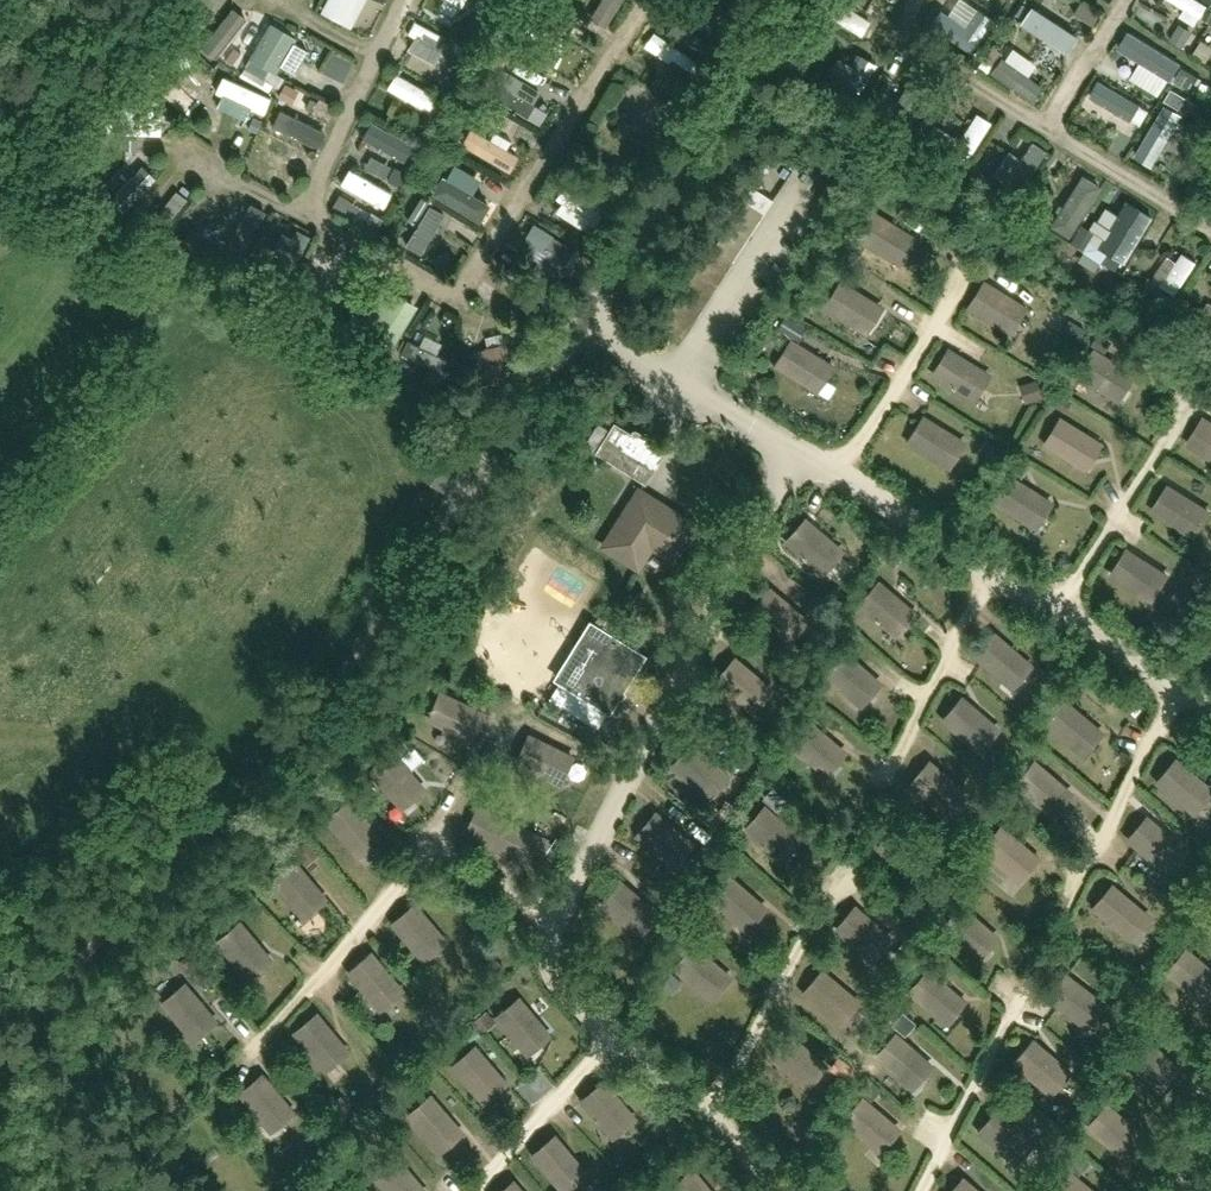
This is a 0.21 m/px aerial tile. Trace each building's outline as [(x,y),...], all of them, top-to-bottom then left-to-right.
[(857,245),(900,273),(918,245),(875,217),(857,245)] [(822,310),(865,339),(883,311),(840,283),(822,310)] [(967,312),(1010,340),(1028,312),(985,284),(967,312)] [(772,371),(815,399),(833,371),(790,343),(772,371)] [(930,377),(973,405),(992,377),(949,349),(930,377)] [(1075,379),(1118,407),(1137,379),(1094,351),(1075,379)] [(904,447),(947,475),(965,447),(922,419),(904,447)] [(1210,463),(1210,423),(1205,419),(1187,447),(1210,463)] [(1040,449),(1083,477),(1101,449),(1058,421),(1040,449)] [(662,456),(610,424),(589,459),(634,487),(641,491),(662,456)] [(993,507),(1036,535),(1054,507),(1011,479),(993,507)] [(697,527),(634,487),(597,551),(635,575),(649,555),(672,567),(697,527)] [(1193,543),(1210,516),(1210,515),(1168,487),(1150,515),(1193,543)] [(788,540),(823,572),(845,547),(810,515),(788,540)] [(1109,578),(1152,606),(1170,579),(1127,550),(1109,578)] [(861,604),(896,636),(919,611),(884,579),(861,604)] [(754,610),(789,642),(812,617),(777,585),(754,610)] [(590,612),(555,671),(612,705),(647,646),(590,612)] [(976,655),(1012,687),(1034,662),(999,630),(976,655)] [(828,674),(863,706),(885,681),(850,649),(828,674)] [(714,676),(749,708),(771,683),(736,651),(714,676)] [(428,716),(471,737),(485,707),(442,686),(428,716)] [(942,718),(978,749),(1000,725),(965,693),(942,718)] [(1047,720),(1082,751),(1105,727),(1069,695),(1047,720)] [(787,740),(822,772),(844,747),(809,715),(787,740)] [(518,759),(562,779),(575,748),(532,729),(518,759)] [(672,759),(707,791),(730,766),(695,734),(672,759)] [(369,767),(400,803),(425,782),(395,746),(369,767)] [(905,779),(940,811),(963,786),(927,754),(905,779)] [(1193,810),(1210,790),(1210,782),(1180,754),(1157,778),(1193,810)] [(1014,780),(1049,812),(1072,787),(1036,756),(1014,780)] [(326,815),(356,851),(382,830),(351,794),(326,815)] [(746,823),(781,854),(803,830),(768,798),(746,823)] [(547,831),(480,800),(466,831),(533,862),(547,831)] [(636,830),(671,862),(693,837),(658,805),(636,830)] [(1128,836),(1163,868),(1185,843),(1150,811),(1128,836)] [(874,837),(909,869),(932,845),(897,813),(874,837)] [(982,847),(1017,879),(1040,854),(1005,822),(982,847)] [(271,877),(301,913),(327,891),(296,855),(271,877)] [(709,894),(744,926),(767,901),(731,869),(709,894)] [(602,898),(637,929),(659,905),(624,873),(602,898)] [(1092,904),(1128,936),(1150,912),(1115,880),(1092,904)] [(391,921),(422,957),(447,935),(417,899),(391,921)] [(838,925),(873,957),(895,933),(860,901),(838,925)] [(943,925),(978,957),(1000,932),(965,901),(943,925)] [(214,929),(244,965),(270,944),(239,908),(214,929)] [(675,962),(710,993),(732,969),(697,937),(675,962)] [(1204,1001),(1210,993),(1210,962),(1191,944),(1169,969),(1204,1001)] [(348,968),(378,1004),(404,982),(373,946),(348,968)] [(804,985),(840,1017),(862,992),(827,961),(804,985)] [(909,988),(944,1019),(966,995),(931,963),(909,988)] [(1047,993),(1083,1025),(1105,1000),(1070,968),(1047,993)] [(161,1001),(192,1037),(217,1015),(186,979),(161,1001)] [(496,1014),(526,1051),(552,1029),(521,993),(496,1014)] [(295,1032),(325,1068),(351,1046),(320,1010),(295,1032)] [(770,1053),(806,1085),(828,1060),(793,1028),(770,1053)] [(1124,1054),(1159,1086),(1181,1061),(1146,1029),(1124,1054)] [(875,1055),(910,1086),(932,1062),(897,1030),(875,1055)] [(1014,1058),(1049,1090),(1071,1065),(1036,1034),(1014,1058)] [(450,1062),(481,1098),(506,1077),(476,1041),(450,1062)] [(238,1089),(269,1125),(295,1103),(264,1067),(238,1089)] [(579,1095),(610,1131),(635,1110),(604,1074),(579,1095)] [(406,1111),(436,1147),(462,1125),(431,1089),(406,1111)] [(844,1118),(879,1150),(901,1125),(866,1094),(844,1118)] [(1088,1123),(1123,1155),(1146,1130),(1111,1099),(1088,1123)] [(978,1126),(1013,1158),(1036,1133),(1001,1102),(978,1126)] [(530,1152),(561,1188),(586,1167),(556,1131),(530,1152)] [(386,1190),(421,1190),(426,1187),(396,1151),(370,1172),(386,1190)] [(674,1190),(718,1190),(694,1163),(668,1184),(674,1190)] [(1054,1190),(1103,1190),(1075,1165),(1053,1190),(1054,1190)] [(965,1170),(946,1190),(988,1190),(965,1170)] [(516,1175),(497,1190),(530,1190),(516,1175)] [(336,1180),(323,1190),(345,1190),(336,1180)]
